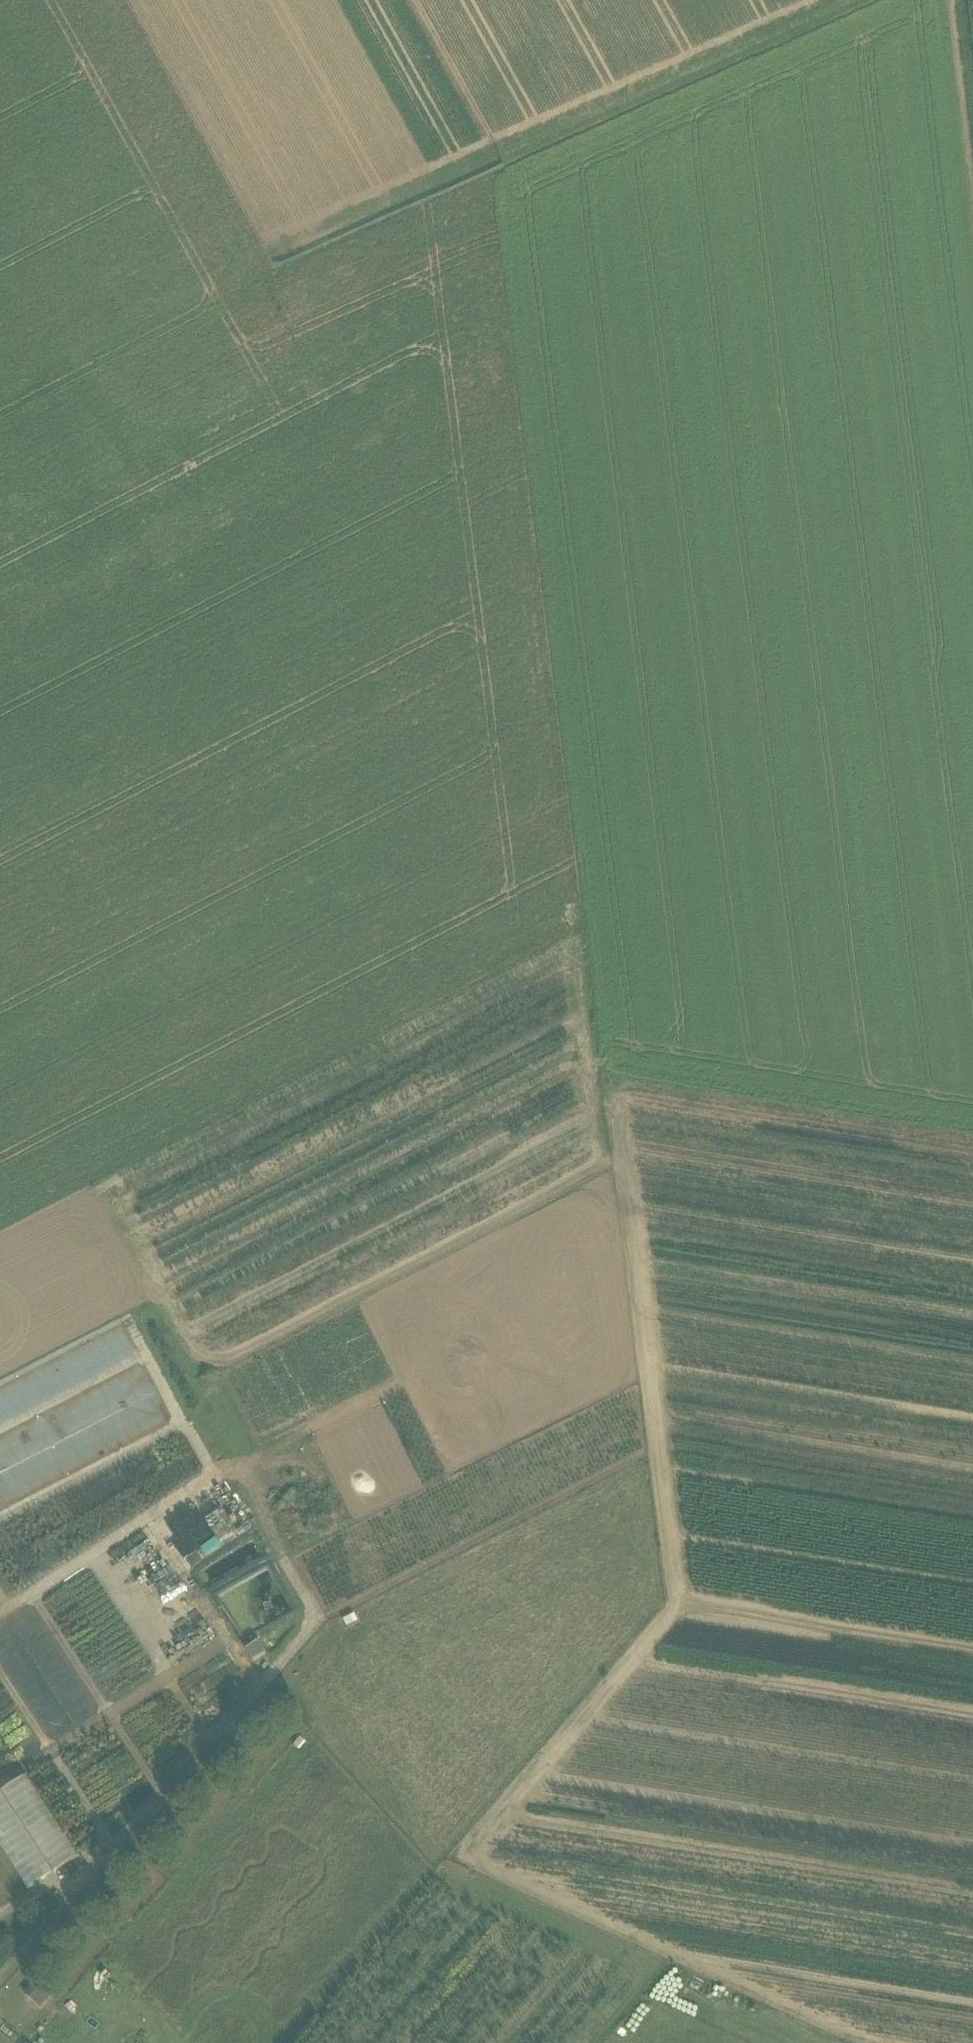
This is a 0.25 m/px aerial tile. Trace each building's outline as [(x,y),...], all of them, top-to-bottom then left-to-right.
[(143,1532),(166,1575),(235,1539),(218,1506),(204,1514),(199,1506),(184,1514),(182,1511),(143,1532)] [(266,1655),(258,1642),(246,1650),(253,1663),(266,1655)] [(44,1806),(28,1780),(0,1798),(0,1842),(23,1878),(71,1847),(44,1806)] [(46,2005),(54,1996),(37,1981),(24,1996),(35,2005),(40,2000),(46,2005)] [(43,2025),(57,2037),(69,2023),(56,2011),(43,2025)]
